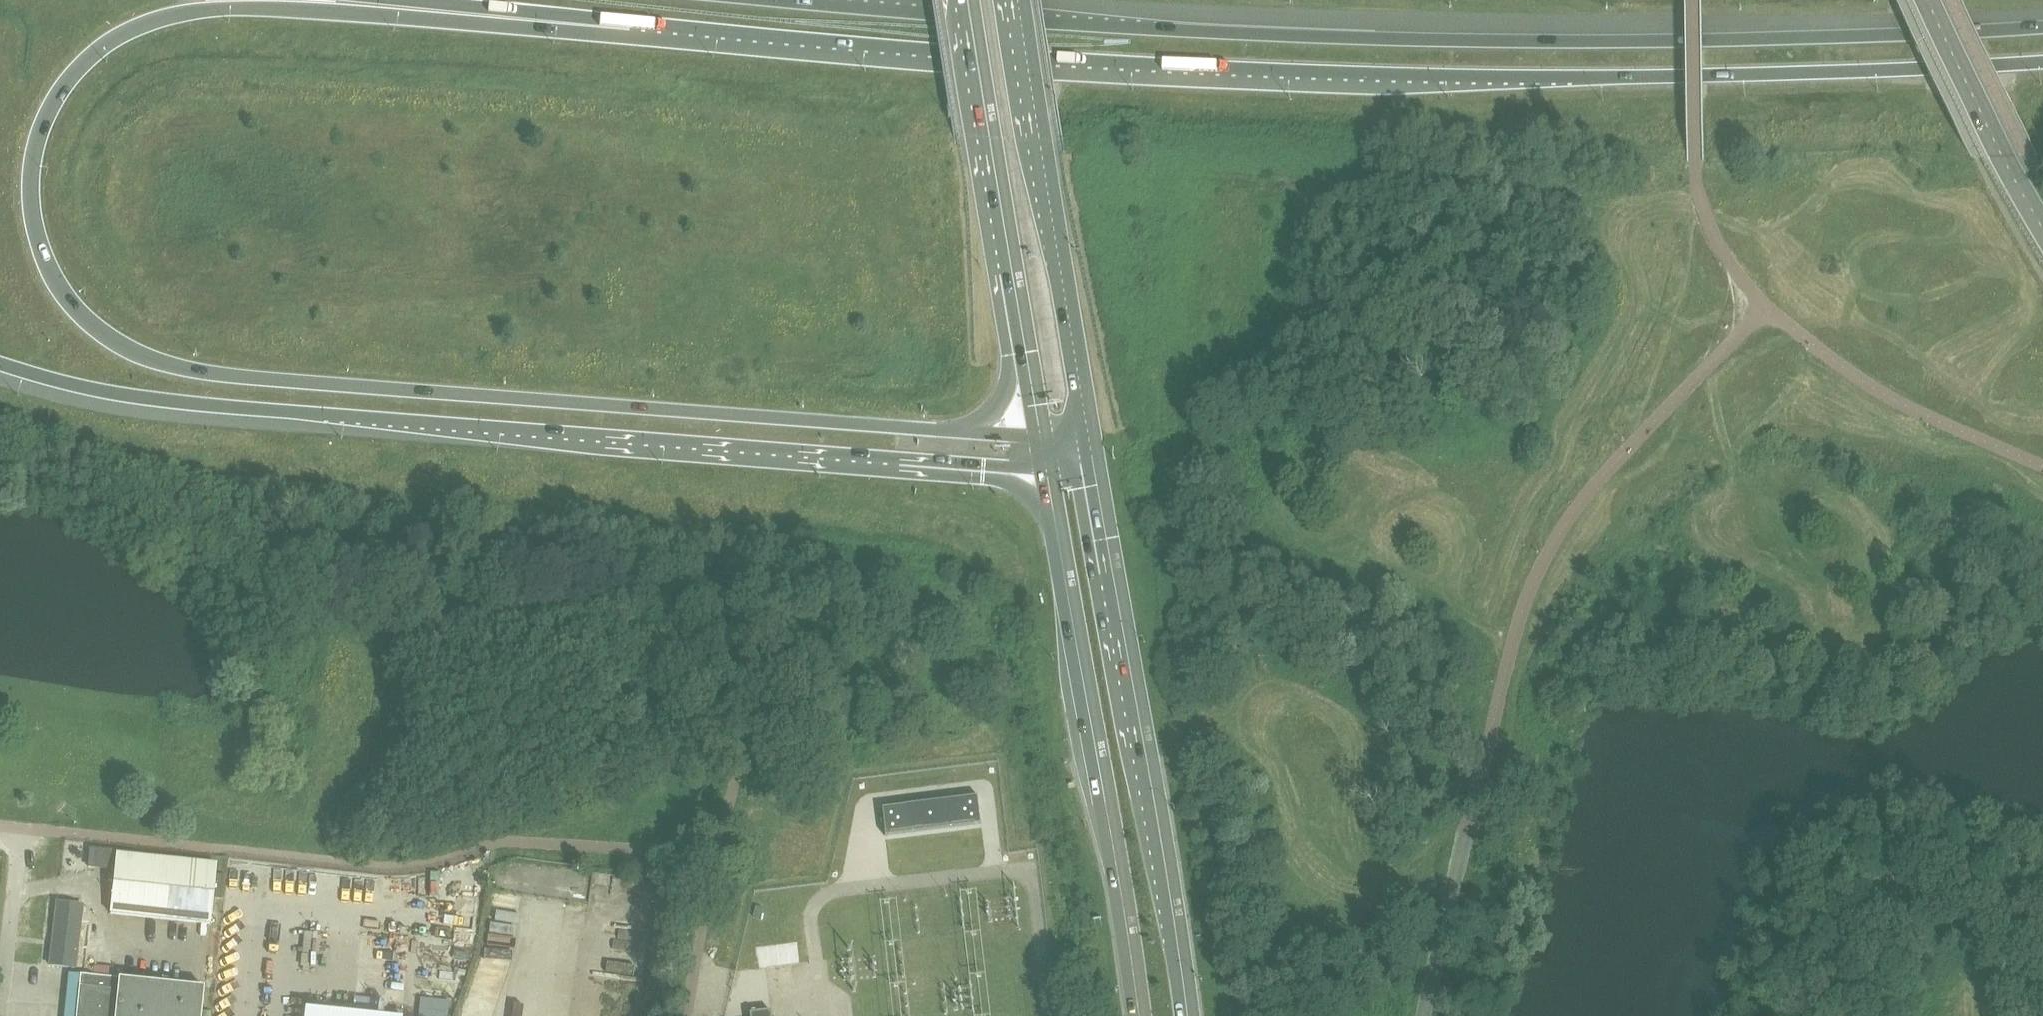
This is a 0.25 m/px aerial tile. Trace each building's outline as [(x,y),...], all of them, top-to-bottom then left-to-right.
[(979,796),(881,808),(885,836),(982,824),(979,796)] [(115,869),(110,913),(210,924),(216,864),(117,853),(115,869)] [(52,947),(50,965),(75,968),(83,969),(88,925),(80,924),(82,905),(57,902),(53,939),(52,947)] [(204,987),(81,975),(77,1009),(76,1015),(201,1015),(204,987)] [(418,1015),(448,1015),(449,1001),(420,998),(418,1015)]
